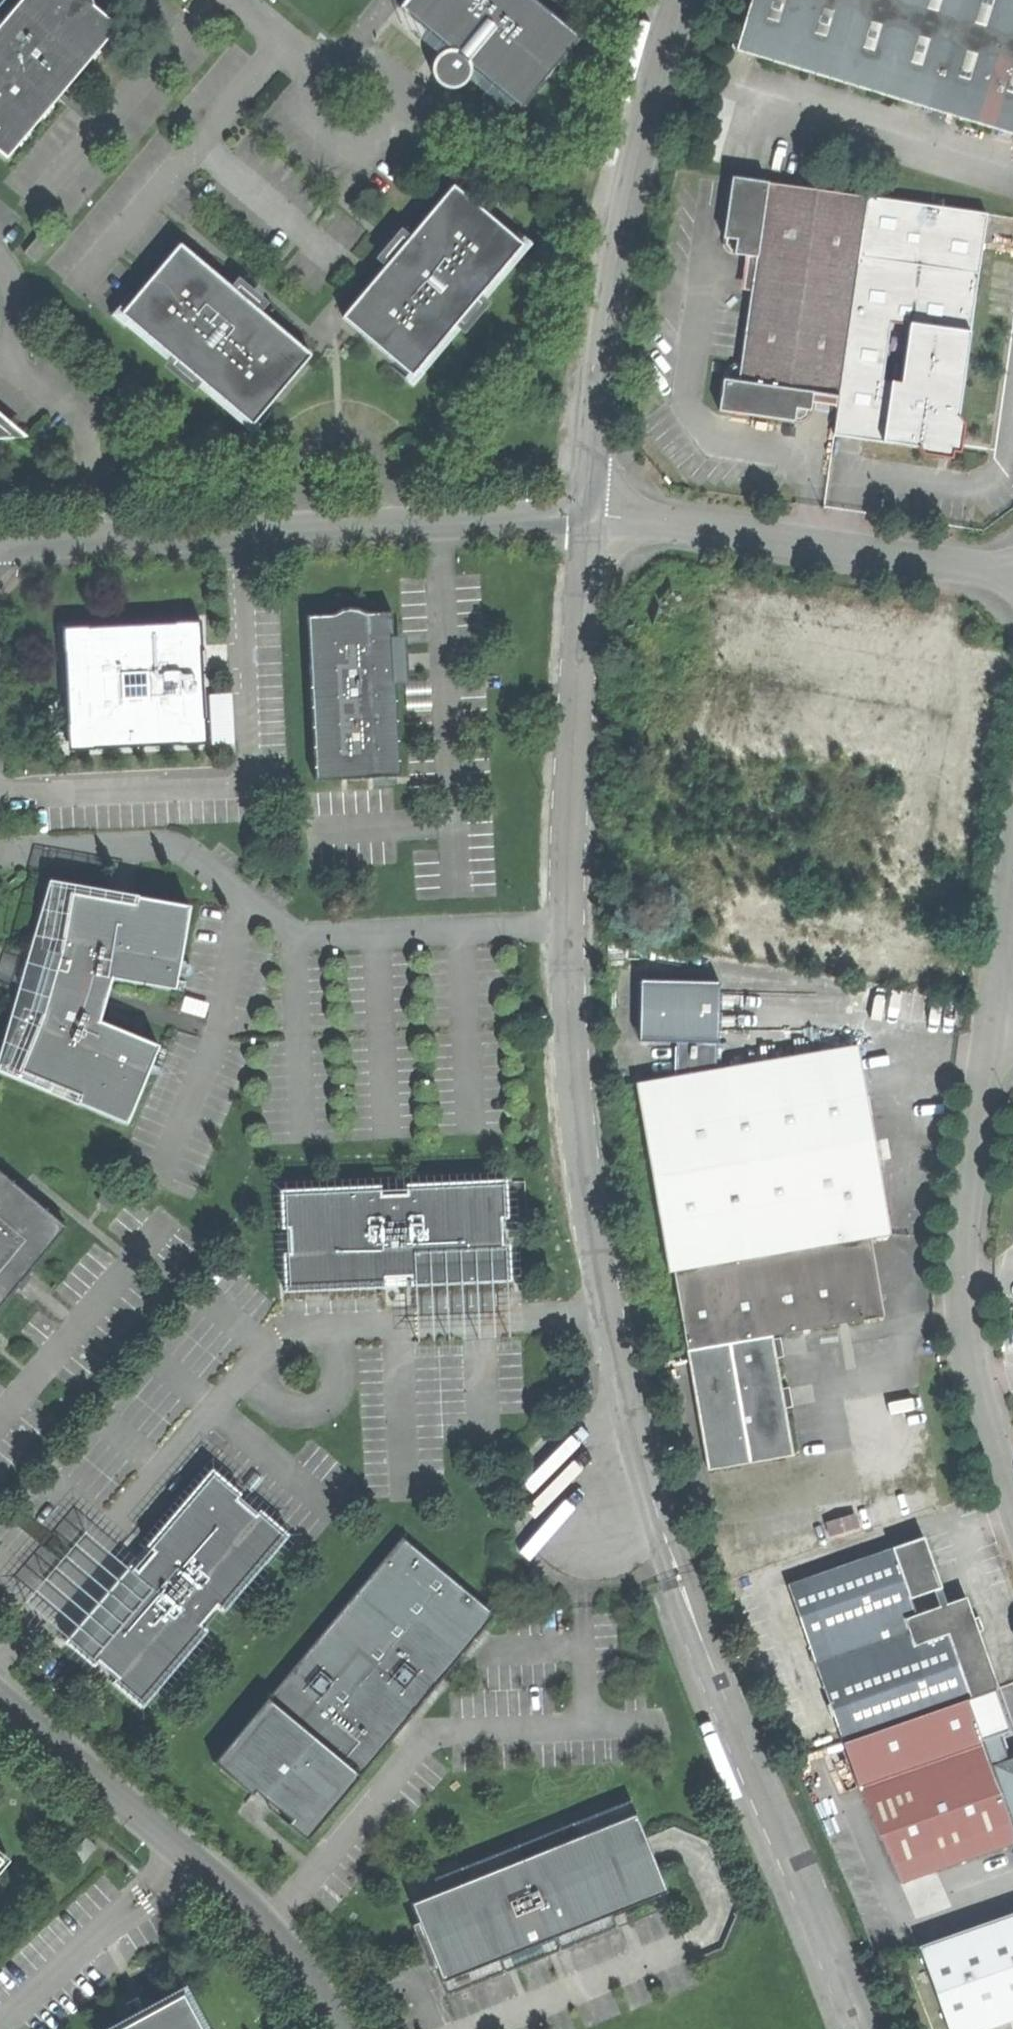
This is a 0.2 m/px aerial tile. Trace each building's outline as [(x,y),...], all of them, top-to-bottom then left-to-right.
[(9,159),(59,100),(66,91),(120,27),(94,7),(94,1),(94,0),(23,0),(8,18),(0,27),(0,152),(9,159)] [(400,7),(450,49),(447,53),(444,57),(440,53),(435,60),(432,66),(432,72),(434,79),(438,84),(443,88),(449,89),(456,89),(464,86),(470,78),(466,75),(473,67),(483,76),(522,110),(582,38),(567,26),(535,0),(406,0),(400,7)] [(739,53),(1012,134),(1012,0),(755,0),(739,53)] [(723,379),(718,413),(803,425),(808,422),(812,419),(814,406),(840,410),(870,200),(732,179),(724,238),(736,239),(735,256),(746,256),(741,291),(751,292),(738,381),(723,379)] [(392,264),(345,318),(414,377),(461,322),(466,327),(484,306),(478,301),(525,246),(457,188),(410,242),(404,237),(401,241),(395,248),(386,258),(392,264)] [(840,410),(836,435),(860,439),(939,450),(940,443),(945,439),(948,436),(957,437),(974,313),(987,216),(870,200),(840,410)] [(42,232),(24,252),(36,262),(53,242),(42,232)] [(197,378),(253,425),(312,355),(256,309),(261,303),(251,295),(239,285),(235,290),(180,244),(122,314),(177,360),(173,365),(193,383),(197,378)] [(16,438),(0,425),(0,439),(16,438)] [(310,618),(316,785),(402,781),(398,685),(404,685),(405,685),(404,657),(404,648),(404,642),(401,643),(397,643),(395,614),(368,615),(361,612),(352,611),(343,613),(336,617),(310,618)] [(91,726),(92,746),(183,742),(182,721),(202,720),(199,666),(199,659),(199,650),(199,644),(178,645),(177,625),(87,629),(88,650),(66,651),(69,727),(91,726)] [(231,695),(209,696),(212,744),(234,743),(231,695)] [(182,721),(183,742),(203,741),(202,720),(182,721)] [(0,1071),(0,1073),(52,1094),(55,1086),(79,1096),(76,1104),(128,1126),(151,1071),(160,1048),(83,1016),(88,995),(94,977),(178,991),(192,908),(135,898),(134,905),(121,903),(109,901),(110,894),(106,893),(53,885),(48,918),(41,951),(50,953),(42,978),(40,985),(37,998),(33,1012),(24,1010),(0,1071)] [(677,1043),(718,1044),(719,982),(641,980),(640,1042),(677,1043)] [(677,1043),(676,1078),(717,1071),(718,1044),(677,1043)] [(636,1085),(668,1274),(674,1273),(872,1240),(890,1237),(875,1144),(858,1047),(717,1071),(676,1078),(636,1085)] [(15,1292),(22,1283),(34,1269),(68,1228),(28,1195),(20,1188),(0,1172),(0,1310),(15,1292)] [(285,1255),(287,1294),(387,1289),(387,1279),(398,1278),(412,1278),(413,1287),(513,1283),(512,1244),(504,1245),(503,1221),(511,1221),(509,1181),(408,1186),(408,1196),(383,1197),(383,1188),(282,1192),(284,1231),(291,1230),(292,1254),(285,1255)] [(105,1197),(100,1203),(103,1206),(107,1209),(112,1212),(116,1206),(105,1197)] [(872,1240),(674,1273),(688,1352),(774,1338),(885,1319),(872,1240)] [(774,1338),(688,1352),(708,1469),(794,1454),(774,1338)] [(132,1566),(67,1643),(96,1668),(101,1663),(120,1679),(115,1684),(144,1709),(210,1632),(202,1626),(219,1607),(226,1613),(291,1537),(262,1511),(257,1517),(238,1500),(243,1495),(214,1471),(149,1547),(156,1553),(148,1563),(140,1573),(132,1566)] [(830,1540),(859,1530),(854,1515),(825,1525),(830,1540)] [(970,1599),(948,1607),(924,1538),(792,1584),(848,1743),(1001,1688),(985,1643),(970,1599)] [(404,1540),(217,1765),(252,1794),(270,1809),(310,1841),(485,1631),(497,1617),(404,1540)] [(848,1743),(864,1788),(985,1745),(1005,1738),(1012,1735),(1012,1722),(1001,1688),(848,1743)] [(1012,1757),(1005,1738),(985,1745),(991,1764),(1012,1757)] [(864,1788),(898,1885),(1012,1845),(1012,1825),(991,1764),(985,1745),(864,1788)] [(991,1764),(1012,1825),(1012,1757),(991,1764)] [(577,1838),(635,1815),(629,1801),(571,1824),(577,1838)] [(645,1840),(635,1815),(577,1838),(523,1859),(466,1882),(416,1901),(409,1904),(429,1955),(440,1983),(499,1959),(526,1949),(553,1938),(610,1915),(666,1893),(652,1857),(645,1840)] [(71,1858),(82,1868),(99,1848),(88,1838),(71,1858)] [(460,1868),(466,1882),(523,1859),(518,1846),(460,1868)] [(610,1915),(553,1938),(558,1952),(616,1929),(610,1915)] [(920,1947),(947,2028),(985,2028),(1012,2020),(1012,1916),(920,1947)] [(499,1959),(440,1983),(446,1996),(505,1973),(499,1959)] [(183,1997),(159,2010),(142,2020),(124,2028),(200,2028),(183,1997)]
